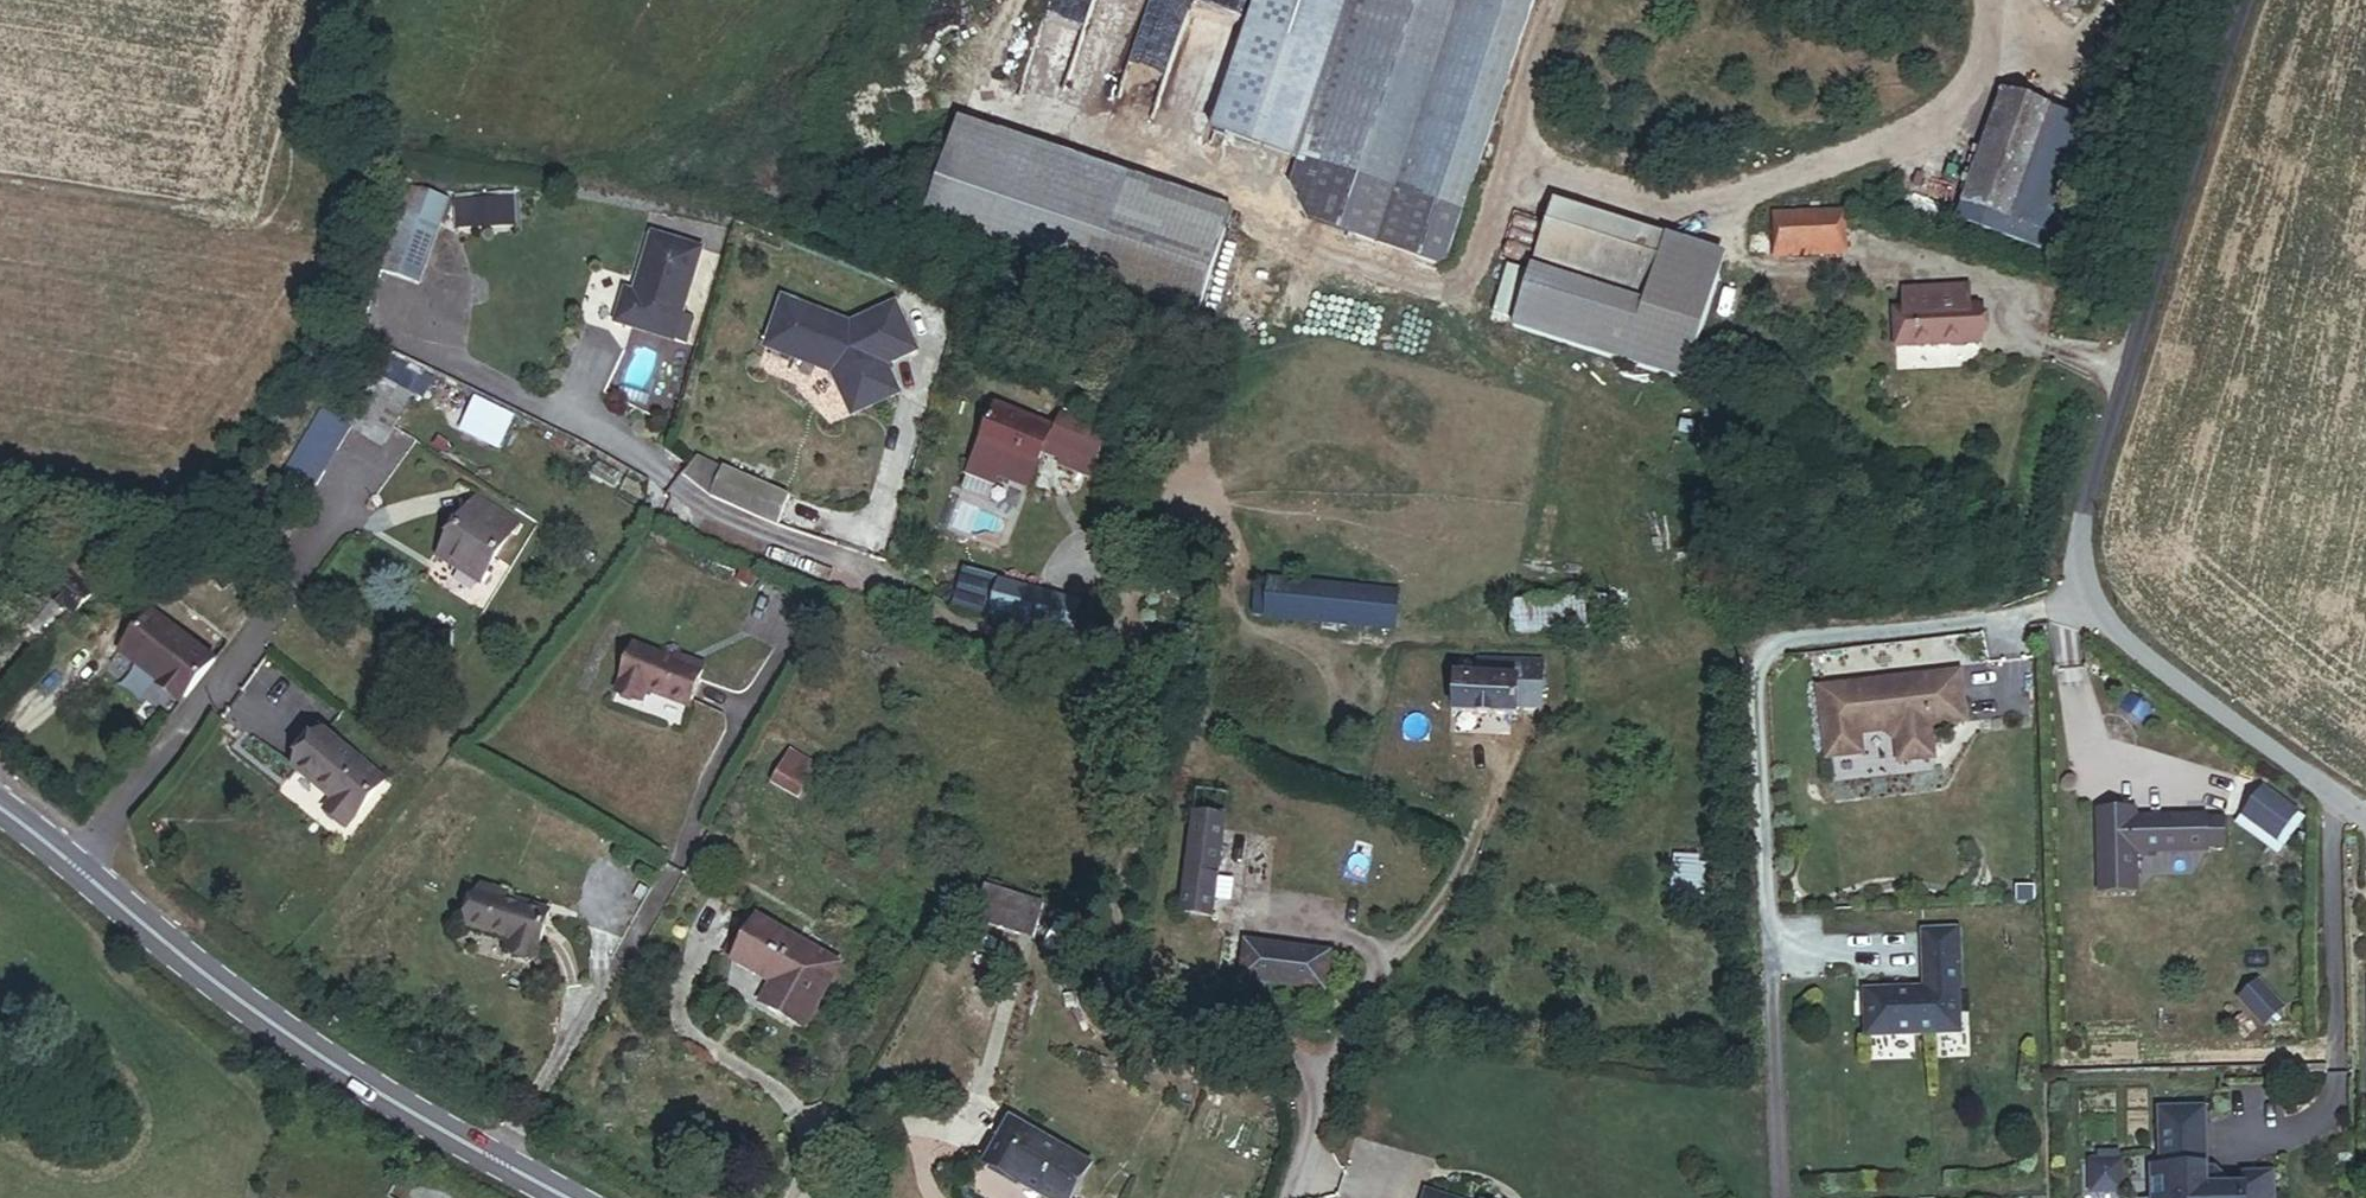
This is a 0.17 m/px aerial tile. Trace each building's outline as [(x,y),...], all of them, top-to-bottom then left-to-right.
[(1352,0),(1313,0),(1267,144),(1303,155),(1352,0)] [(1303,155),(1399,186),(1458,0),(1352,0),(1303,155)] [(1399,186),(1471,209),(1537,0),(1458,0),(1399,186)] [(2131,12),(2139,0),(2113,0),(2131,12)] [(2103,127),(2004,92),(1959,221),(2058,256),(2103,127)] [(1134,179),(961,122),(925,230),(1099,287),(1134,179)] [(1458,255),(1471,209),(1399,186),(1303,155),(1293,188),(1316,221),(1447,261),(1458,255)] [(1236,212),(1134,179),(1099,287),(1200,320),(1236,212)] [(1685,379),(1725,255),(1556,200),(1514,329),(1683,384),(1685,379)] [(1847,213),(1777,216),(1779,256),(1848,254),(1847,213)] [(439,231),(401,217),(380,274),(418,288),(439,231)] [(688,320),(705,255),(655,242),(641,297),(645,298),(643,308),(630,305),(621,337),(691,355),(700,322),(688,320)] [(1963,290),(1950,291),(1951,310),(1964,309),(1963,290)] [(1888,313),(1889,347),(1972,344),(1970,309),(1964,309),(1951,310),(1950,291),(1897,293),(1898,312),(1888,313)] [(780,309),(762,357),(829,383),(848,425),(895,404),(889,389),(882,387),(878,378),(912,362),(890,314),(846,334),(780,309)] [(382,365),(372,383),(406,402),(416,384),(382,365)] [(349,426),(383,444),(406,402),(372,383),(349,426)] [(521,452),(538,418),(501,400),(484,434),(521,452)] [(1053,429),(995,409),(969,486),(993,494),(996,485),(1027,495),(1039,459),(1058,465),(1057,471),(1088,481),(1103,437),(1055,421),(1053,429)] [(705,504),(718,474),(702,467),(693,488),(705,504)] [(705,504),(771,533),(784,504),(718,474),(705,504)] [(475,501),(440,561),(482,583),(517,522),(475,501)] [(1022,626),(1031,592),(949,568),(943,588),(958,593),(954,607),(1022,626)] [(761,579),(747,572),(741,583),(756,590),(761,579)] [(71,623),(90,604),(66,578),(47,597),(56,607),(51,611),(57,617),(62,613),(71,623)] [(1399,593),(1271,581),(1270,596),(1256,595),(1254,616),(1396,629),(1399,593)] [(1031,592),(1022,626),(1072,641),(1074,636),(1078,623),(1082,606),(1031,592)] [(1617,602),(1514,603),(1513,627),(1521,635),(1619,633),(1617,602)] [(181,703),(210,665),(146,616),(115,657),(133,671),(136,667),(157,683),(153,688),(175,705),(178,701),(181,703)] [(37,657),(65,628),(39,617),(13,647),(37,657)] [(1094,628),(1078,623),(1074,636),(1090,641),(1094,628)] [(683,665),(641,650),(624,696),(649,705),(653,695),(696,710),(711,668),(686,659),(683,665)] [(1476,679),(1455,679),(1455,715),(1516,716),(1516,706),(1540,706),(1541,665),(1476,664),(1476,679)] [(1964,723),(1959,674),(1817,689),(1825,760),(1860,756),(1858,735),(1889,732),(1892,764),(1930,760),(1927,727),(1964,723)] [(390,780),(331,733),(303,767),(342,798),(332,810),(353,827),(390,780)] [(1195,773),(1194,855),(1226,855),(1227,738),(1171,738),(1171,773),(1195,773)] [(781,750),(766,781),(788,792),(803,762),(781,750)] [(2294,811),(2260,787),(2240,817),(2274,840),(2294,811)] [(2206,814),(2206,811),(2135,814),(2134,808),(2099,810),(2102,873),(2138,871),(2137,850),(2207,847),(2207,843),(2206,814)] [(2224,842),(2223,813),(2206,814),(2207,843),(2224,842)] [(1226,855),(1194,855),(1194,924),(1225,924),(1226,855)] [(1698,857),(1678,856),(1676,909),(1696,910),(1698,857)] [(2138,888),(2138,871),(2102,873),(2103,889),(2138,888)] [(992,881),(979,921),(1034,938),(1044,906),(1007,895),(1010,887),(992,881)] [(487,883),(485,890),(510,897),(512,891),(487,883)] [(510,897),(485,890),(474,927),(518,939),(515,950),(540,957),(554,910),(510,897)] [(844,965),(760,919),(736,962),(779,985),(767,1006),(808,1028),(844,965)] [(1959,989),(1957,931),(1921,932),(1923,990),(1863,992),(1864,1038),(1958,1034),(1956,989),(1959,989)] [(1303,955),(1250,949),(1246,985),(1299,991),(1303,955)] [(1333,958),(1303,955),(1299,991),(1329,994),(1333,958)] [(2247,1000),(2263,983),(2258,978),(2242,995),(2247,1000)] [(2284,1003),(2263,983),(2247,1000),(2268,1020),(2284,1003)] [(1168,1059),(1164,1073),(1193,1081),(1197,1067),(1168,1059)] [(2216,1164),(2209,1165),(2206,1104),(2168,1105),(2170,1164),(2161,1164),(2152,1165),(2153,1197),(2276,1197),(2275,1168),(2245,1167),(2245,1179),(2226,1179),(2226,1172),(2216,1164)] [(2170,1164),(2168,1105),(2159,1105),(2161,1164),(2170,1164)] [(987,1165),(1046,1197),(1069,1197),(1088,1164),(1012,1121),(987,1165)]
